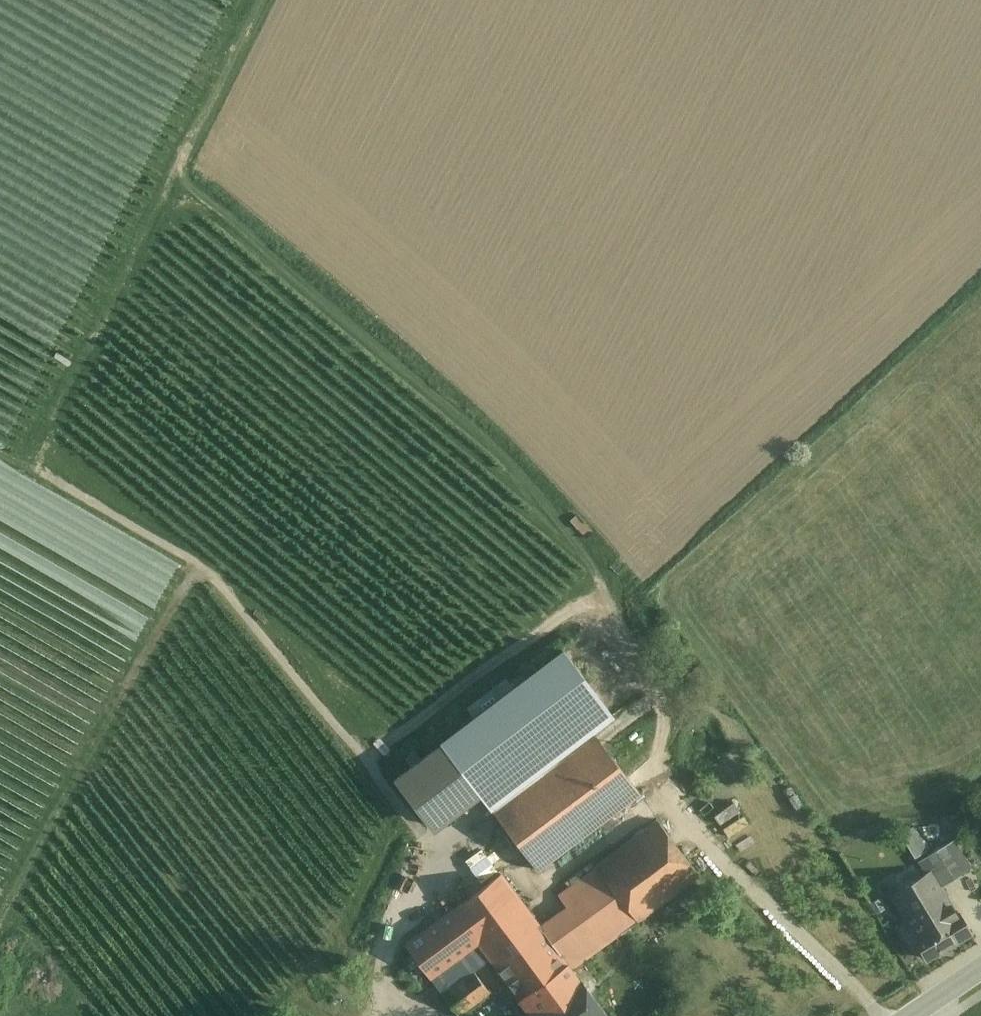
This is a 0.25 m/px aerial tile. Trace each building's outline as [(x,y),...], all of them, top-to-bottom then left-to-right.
[(485,797),(541,870),(636,797),(581,724),(485,797)] [(434,739),(382,778),(422,830),(474,791),(434,739)] [(565,908),(537,928),(558,957),(568,970),(700,877),(659,821),(556,895),(565,908)] [(898,832),(912,855),(926,847),(913,824),(898,832)] [(963,939),(926,872),(882,895),(919,963),(963,939)] [(497,874),(399,945),(425,981),(478,943),(512,990),(558,957),(537,928),(497,874)] [(568,970),(515,1006),(521,1015),(601,1015),(568,970)]
